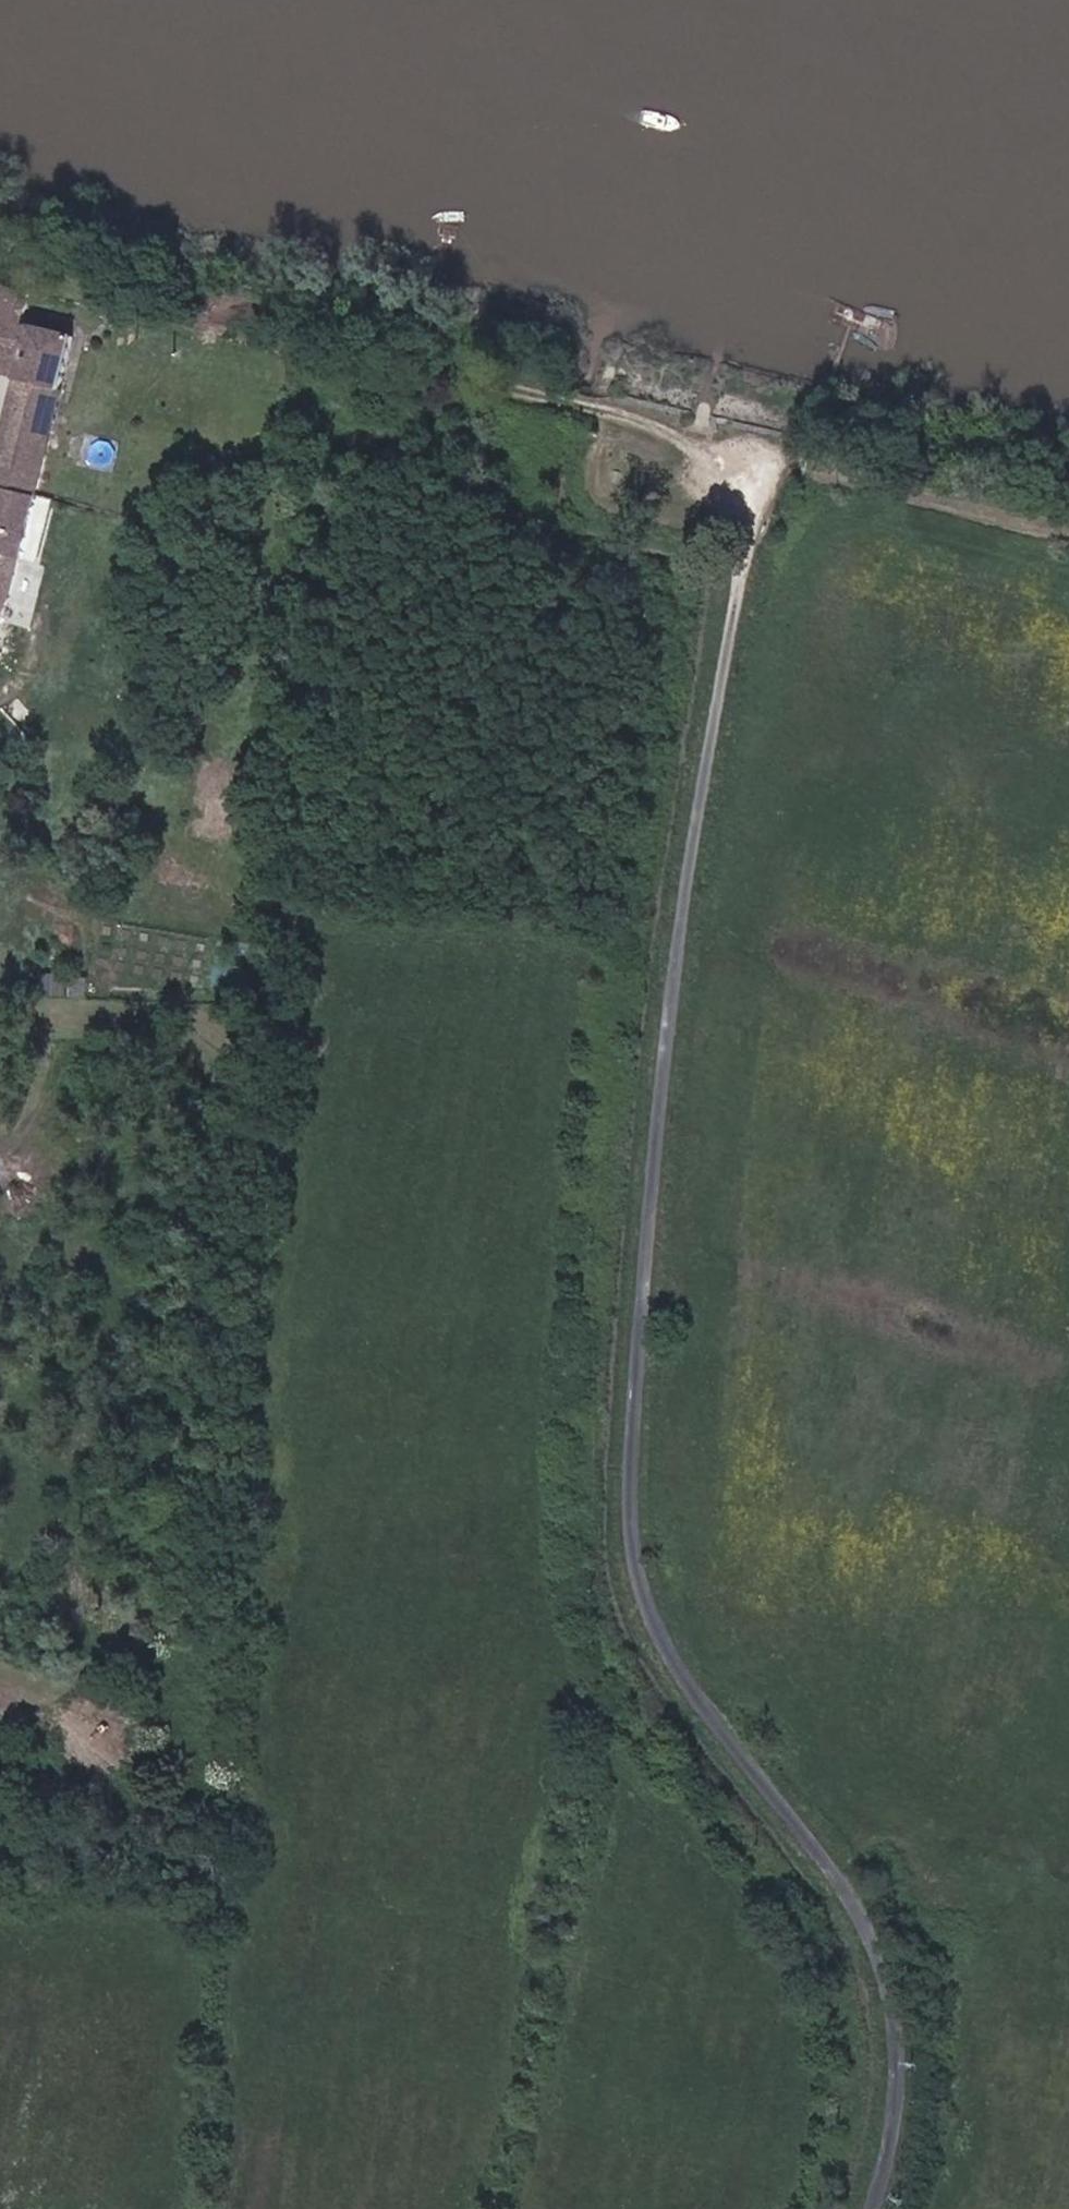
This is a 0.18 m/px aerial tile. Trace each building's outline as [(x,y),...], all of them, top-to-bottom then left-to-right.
[(46,348),(50,331),(36,328),(32,346),(46,348)] [(4,478),(52,489),(86,338),(50,331),(46,348),(32,346),(4,478)] [(52,489),(4,478),(0,494),(0,654),(4,655),(15,602),(26,603),(52,489)]
